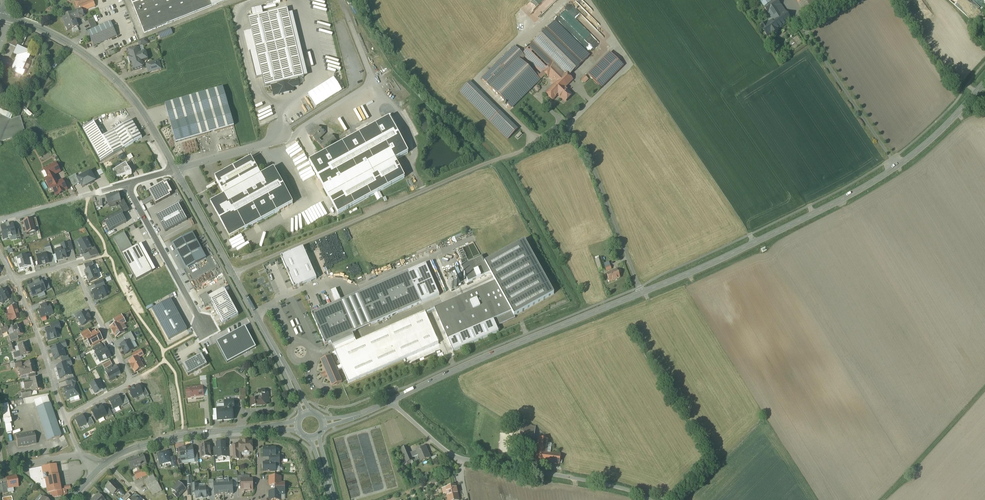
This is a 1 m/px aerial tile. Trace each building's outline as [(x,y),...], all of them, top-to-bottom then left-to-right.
[(145,33),(230,0),(132,0),(145,33)] [(769,37),(773,34),(774,36),(779,32),(778,30),(792,21),(778,0),(777,0),(772,4),(769,0),(761,0),(775,21),(768,26),(766,23),(761,25),(769,37)] [(811,20),(823,13),(814,0),(797,0),(811,20)] [(82,11),(64,18),(67,27),(66,27),(68,32),(79,28),(76,21),(84,18),(82,11)] [(288,11),(249,20),(257,53),(251,55),(257,80),(263,79),(265,89),(271,88),(274,98),(295,93),(294,89),(300,88),(298,81),(309,79),(294,15),(289,16),(288,11)] [(89,33),(95,47),(118,37),(112,23),(99,28),(95,19),(93,20),(93,18),(88,20),(93,31),(89,33)] [(563,91),(566,89),(573,81),(570,77),(590,57),(555,23),(523,55),(528,60),(542,73),(546,77),(551,83),(553,81),(563,91)] [(170,29),(158,34),(161,40),(173,36),(170,29)] [(148,39),(138,42),(139,45),(141,49),(150,46),(148,39)] [(19,42),(13,40),(10,45),(17,48),(19,42)] [(523,55),(515,47),(482,81),(513,111),(546,77),(542,73),(538,77),(524,64),(528,60),(523,55)] [(137,48),(127,51),(132,68),(133,70),(143,68),(141,62),(148,60),(145,52),(138,54),(137,48)] [(32,54),(18,49),(16,55),(19,56),(14,69),(20,71),(18,75),(23,77),(25,73),(22,72),(27,60),(29,60),(32,54)] [(625,68),(614,57),(593,78),(604,89),(625,68)] [(160,61),(147,64),(150,73),(162,70),(160,61)] [(573,96),(566,89),(563,91),(553,81),(551,83),(555,86),(547,94),(554,101),(559,95),(566,103),(573,96)] [(224,89),(166,105),(178,145),(235,128),(229,108),(224,89)] [(502,114),(480,92),(470,101),(492,124),(502,114)] [(0,115),(0,143),(26,136),(21,118),(12,121),(14,116),(5,112),(8,105),(0,101),(0,110),(5,112),(3,117),(0,115)] [(390,118),(309,162),(337,214),(405,177),(395,159),(409,152),(390,118)] [(84,130),(103,162),(143,139),(133,121),(104,138),(95,123),(84,130)] [(318,127),(310,135),(321,146),(324,143),(323,141),(322,142),(319,139),(324,134),(318,127)] [(230,239),(292,204),(273,169),(260,176),(251,160),(215,180),(225,196),(210,204),(230,239)] [(127,164),(113,172),(116,178),(133,175),(127,164)] [(53,188),(57,196),(68,190),(63,181),(59,184),(55,176),(61,173),(57,165),(45,171),(46,171),(43,173),(47,180),(46,180),(51,189),(53,188)] [(76,177),(81,187),(95,179),(90,170),(76,177)] [(166,180),(147,191),(155,206),(174,195),(166,180)] [(119,194),(106,197),(108,206),(118,203),(121,202),(119,196),(119,194)] [(121,202),(118,203),(124,214),(130,211),(121,195),(119,196),(121,202)] [(179,205),(157,217),(165,232),(187,220),(179,205)] [(23,221),(26,233),(35,231),(32,219),(23,221)] [(125,231),(114,238),(122,252),(133,246),(125,231)] [(193,232),(173,242),(186,267),(206,257),(193,232)] [(87,238),(78,243),(84,253),(92,248),(87,238)] [(495,282),(435,310),(450,341),(495,319),(499,327),(516,318),(515,315),(557,295),(531,240),(484,263),(475,243),(456,252),(471,283),(491,273),(495,282)] [(65,246),(66,249),(73,248),(71,241),(64,242),(65,246)] [(133,246),(122,252),(137,279),(153,270),(138,243),(133,246)] [(65,246),(55,249),(57,259),(68,257),(66,249),(65,246)] [(315,278),(302,247),(281,256),(294,287),(315,278)] [(47,251),(37,254),(40,264),(50,262),(47,251)] [(28,256),(16,259),(19,269),(30,266),(28,256)] [(602,259),(596,261),(600,273),(606,271),(602,259)] [(94,267),(85,271),(89,282),(99,278),(94,267)] [(606,275),(610,283),(620,278),(617,270),(606,275)] [(332,343),(342,367),(343,369),(350,384),(440,344),(426,313),(357,343),(353,334),(422,304),(408,273),(313,314),(326,346),(332,343)] [(94,284),(96,289),(103,287),(105,286),(103,280),(94,284)] [(96,289),(92,291),(96,301),(107,297),(103,287),(96,289)] [(209,295),(213,303),(223,323),(239,314),(225,287),(209,295)] [(6,290),(0,293),(0,297),(1,298),(0,298),(0,301),(1,304),(3,304),(4,304),(12,300),(6,290)] [(200,297),(205,308),(213,303),(209,295),(208,293),(200,297)] [(152,308),(169,340),(187,330),(171,298),(152,308)] [(41,308),(37,309),(40,318),(54,312),(51,304),(48,305),(41,308)] [(21,319),(17,308),(9,310),(11,316),(9,316),(10,321),(12,320),(13,321),(21,319)] [(84,309),(74,315),(81,327),(91,321),(84,309)] [(115,320),(117,324),(120,322),(121,324),(126,321),(122,315),(115,320)] [(111,327),(116,337),(125,332),(121,324),(120,322),(117,324),(111,327)] [(25,335),(21,326),(13,329),(17,338),(25,335)] [(44,330),(47,341),(57,338),(54,327),(44,330)] [(89,328),(78,333),(83,343),(86,341),(89,348),(104,340),(98,330),(91,333),(89,328)] [(246,328),(215,343),(227,362),(257,347),(246,328)] [(124,335),(126,340),(129,339),(131,342),(135,340),(131,331),(124,335)] [(120,344),(125,355),(135,350),(131,342),(129,339),(126,340),(120,344)] [(22,356),(31,354),(28,344),(19,347),(21,352),(14,354),(16,360),(23,357),(22,356)] [(50,348),(54,360),(66,356),(63,346),(62,344),(59,345),(50,348)] [(104,344),(93,349),(100,363),(111,357),(104,344)] [(141,350),(132,354),(134,358),(139,356),(139,357),(144,355),(141,350)] [(202,354),(182,365),(188,375),(207,365),(202,354)] [(135,371),(144,366),(139,357),(139,356),(134,358),(129,361),(135,371)] [(338,372),(337,369),(332,358),(326,360),(327,361),(322,363),(333,387),(337,385),(338,386),(343,383),(338,372)] [(20,372),(22,377),(29,375),(30,378),(37,377),(36,374),(37,374),(34,363),(26,364),(27,370),(20,372)] [(56,366),(59,379),(71,375),(68,363),(56,366)] [(43,390),(40,379),(31,381),(31,382),(25,383),(27,389),(33,387),(34,392),(43,390)] [(63,387),(67,399),(78,396),(75,383),(63,387)] [(129,390),(134,398),(143,394),(139,385),(129,390)] [(186,387),(187,399),(204,397),(203,389),(203,385),(202,385),(186,387)] [(253,401),(253,407),(267,406),(267,404),(271,403),(270,392),(266,392),(260,392),(260,399),(259,400),(253,401)] [(119,396),(109,402),(113,409),(123,404),(119,396)] [(62,437),(48,397),(35,402),(49,442),(62,437)] [(218,410),(219,421),(234,420),(234,409),(235,409),(235,401),(226,402),(226,409),(218,410)] [(8,402),(1,404),(4,422),(6,422),(7,431),(11,431),(10,421),(11,421),(8,402)] [(537,427),(523,425),(521,438),(535,440),(537,427)] [(17,436),(19,447),(37,444),(35,433),(17,436)] [(548,440),(538,439),(535,462),(559,465),(560,455),(546,453),(548,440)] [(254,442),(241,442),(242,445),(233,446),(234,461),(243,460),(242,454),(255,453),(254,442)] [(228,443),(218,443),(219,449),(215,449),(216,456),(219,455),(219,459),(229,458),(228,443)] [(212,445),(201,446),(202,459),(214,457),(212,445)] [(430,459),(425,447),(409,454),(406,447),(401,449),(405,458),(401,460),(404,468),(408,466),(407,464),(412,461),(411,459),(418,456),(421,462),(430,459)] [(193,448),(186,449),(189,461),(196,460),(196,463),(199,462),(198,453),(194,454),(193,448)] [(270,457),(270,460),(280,460),(280,455),(276,455),(276,449),(264,448),(264,457),(270,457)] [(183,464),(183,462),(189,461),(186,449),(180,450),(181,456),(178,456),(180,465),(183,464)] [(171,453),(159,456),(162,467),(172,464),(174,464),(172,459),(171,453)] [(132,470),(137,468),(139,473),(135,474),(137,481),(149,477),(147,470),(142,472),(141,467),(148,465),(145,456),(129,461),(132,470)] [(270,464),(264,464),(264,471),(276,471),(276,466),(280,465),(280,460),(270,460),(270,464)] [(45,478),(45,480),(42,481),(44,489),(48,488),(49,494),(52,493),(52,495),(54,495),(54,497),(56,498),(63,497),(65,498),(68,494),(67,490),(72,489),(71,485),(61,487),(57,463),(42,465),(44,475),(41,475),(42,479),(45,478)] [(450,475),(442,478),(445,486),(453,483),(450,475)] [(155,476),(146,481),(154,495),(162,491),(155,476)] [(17,477),(8,479),(9,484),(9,489),(19,487),(17,477)] [(280,477),(270,477),(269,485),(275,485),(275,489),(284,489),(284,483),(280,483),(280,477)] [(250,480),(241,480),(241,482),(241,490),(253,490),(253,480),(250,480)] [(215,494),(224,493),(223,481),(214,482),(215,494)] [(224,493),(233,493),(233,481),(223,481),(224,493)] [(114,482),(107,488),(114,496),(121,490),(114,482)] [(188,491),(180,483),(173,489),(176,492),(174,495),(179,499),(188,491)] [(201,488),(201,484),(193,484),(193,488),(193,494),(198,494),(198,499),(208,499),(208,488),(201,488)] [(442,489),(443,494),(447,494),(448,499),(458,499),(455,486),(442,489)] [(269,492),(269,499),(280,499),(280,494),(284,494),(284,489),(275,489),(275,492),(269,492)]
